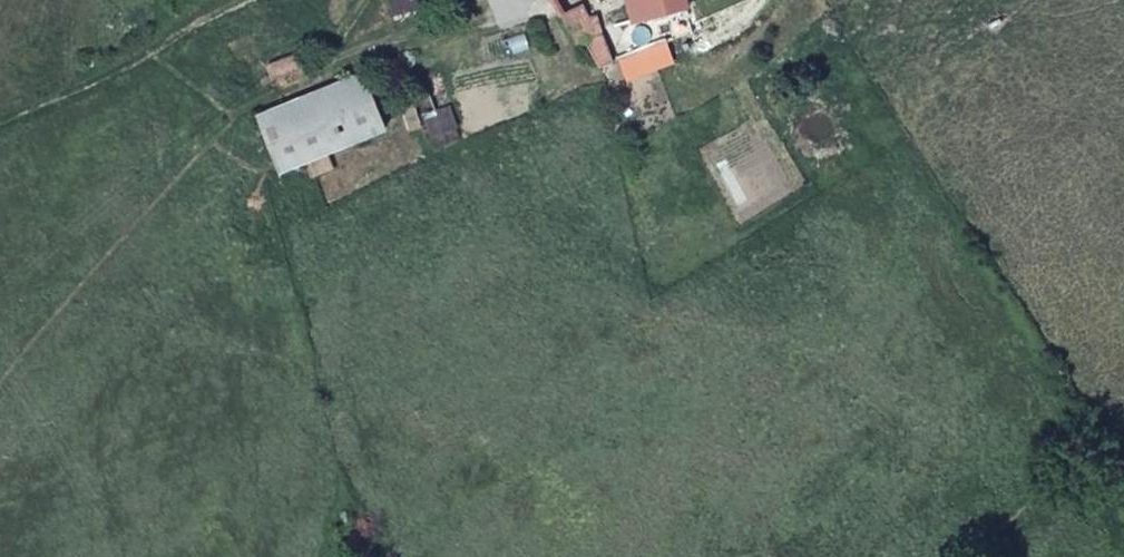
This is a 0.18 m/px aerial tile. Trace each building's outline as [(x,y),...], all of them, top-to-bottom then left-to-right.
[(393,23),(425,14),(421,0),(387,0),(393,23)] [(684,9),(681,0),(628,0),(635,27),(653,20),(684,9)] [(588,48),(603,73),(620,66),(596,23),(593,25),(587,10),(562,17),(567,27),(575,24),(588,48)] [(579,50),(588,48),(575,24),(567,27),(579,50)] [(269,69),(275,84),(308,73),(303,57),(269,69)] [(364,75),(261,122),(284,178),(387,134),(364,75)] [(428,146),(461,135),(444,87),(426,93),(434,115),(422,121),(428,146)]
